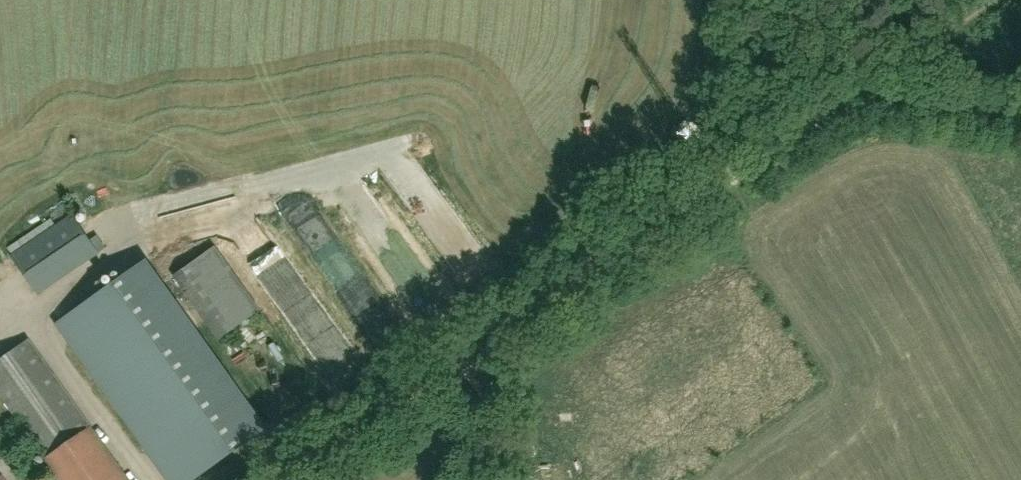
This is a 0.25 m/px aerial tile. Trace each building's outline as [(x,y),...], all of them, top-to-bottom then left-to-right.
[(99,251),(90,238),(73,213),(56,224),(13,253),(12,255),(38,293),(99,251)] [(263,307),(217,242),(174,272),(221,338),(263,307)] [(155,462),(168,479),(189,479),(266,425),(147,259),(60,320),(160,459),(155,462)] [(318,358),(345,342),(325,307),(298,323),(318,358)] [(250,355),(272,343),(265,327),(242,339),(250,355)] [(119,466),(28,340),(0,360),(0,393),(62,479),(129,479),(119,466)]
